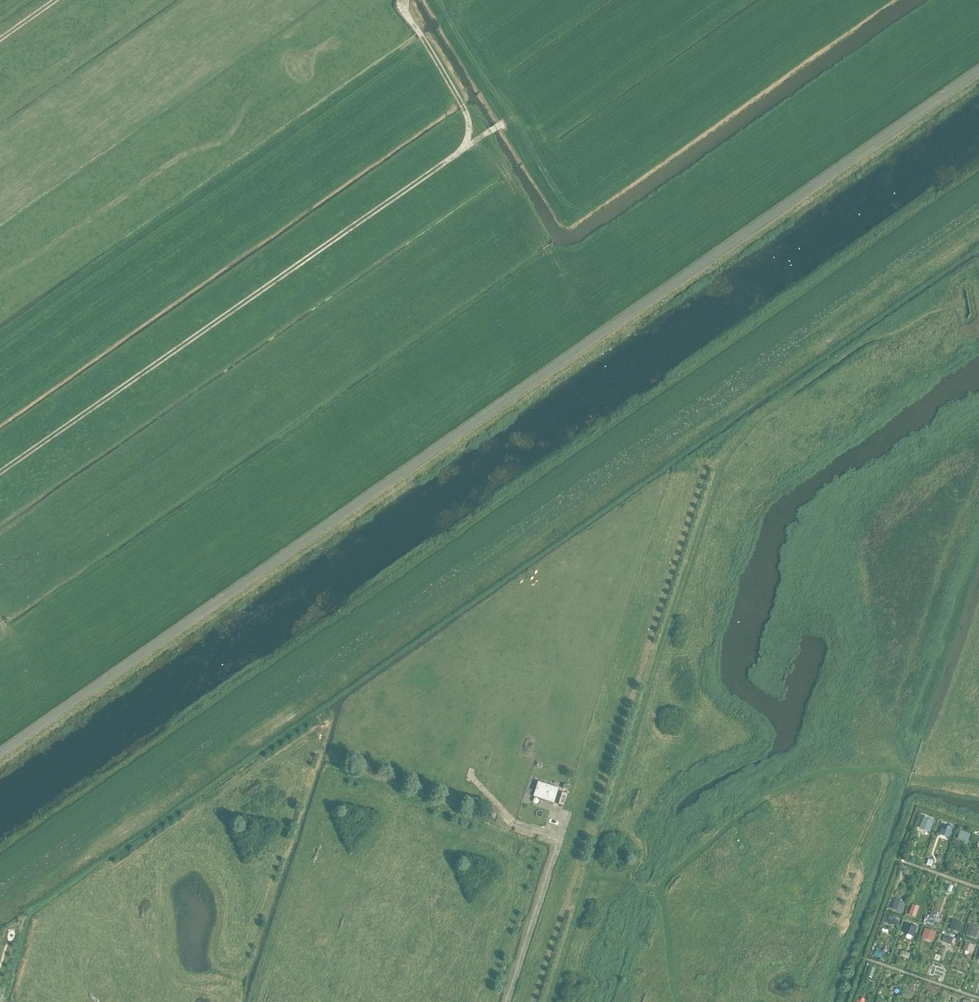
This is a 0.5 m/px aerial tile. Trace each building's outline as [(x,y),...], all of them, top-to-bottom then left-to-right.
[(533,797),(554,803),(558,789),(538,783),(533,797)]
